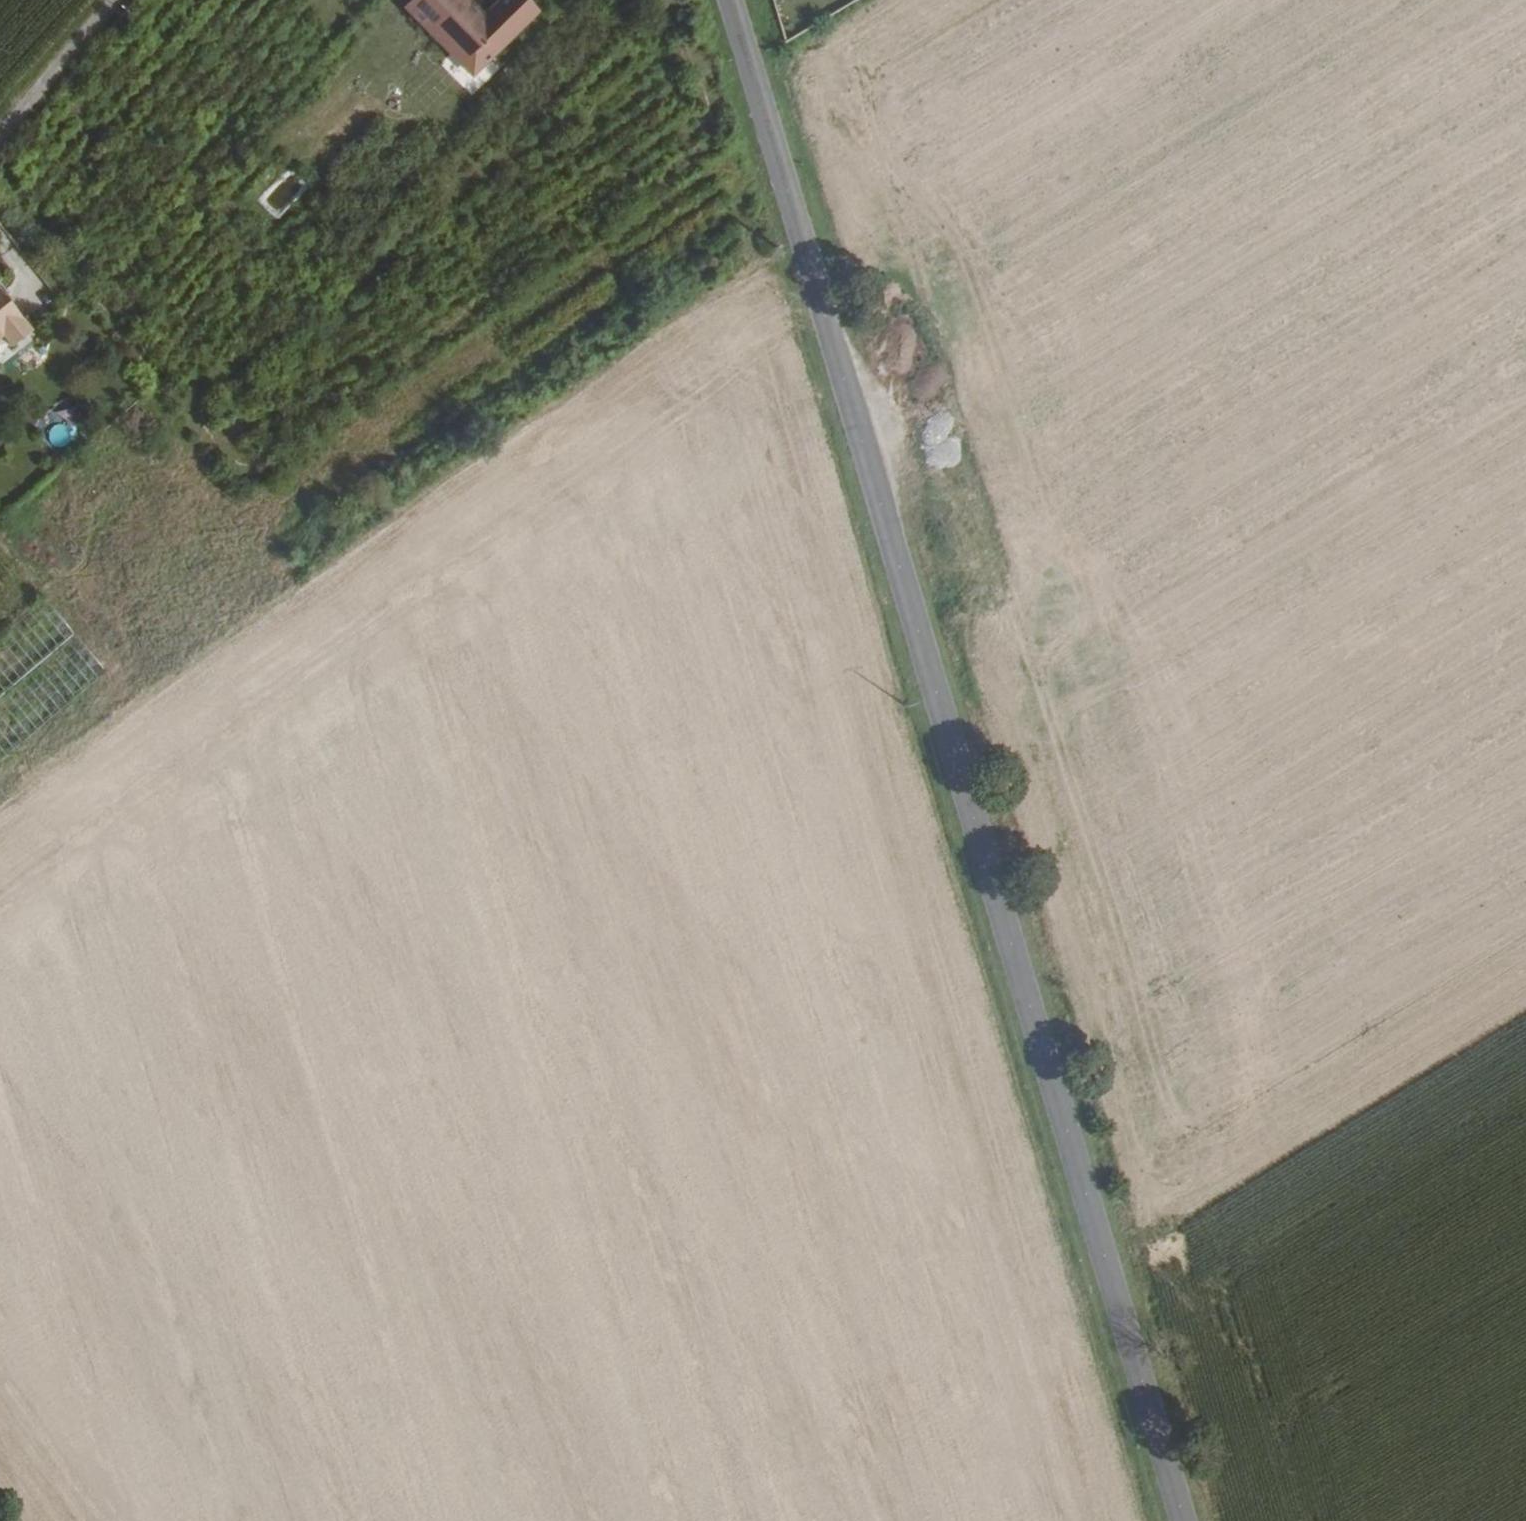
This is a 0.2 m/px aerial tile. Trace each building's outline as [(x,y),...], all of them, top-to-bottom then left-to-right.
[(545,0),(501,0),(483,19),(464,0),(399,0),(398,0),(451,53),(472,74),(493,53),(545,0)] [(472,74),(451,53),(441,64),(473,95),(504,64),(493,53),(472,74)] [(0,289),(0,336),(3,333),(13,345),(33,329),(0,289)]
